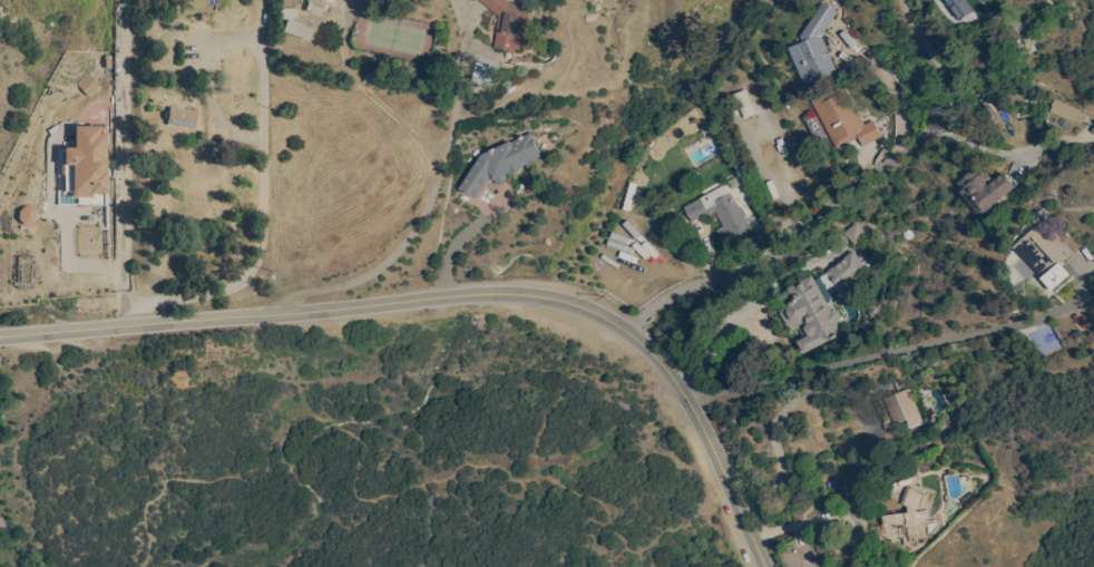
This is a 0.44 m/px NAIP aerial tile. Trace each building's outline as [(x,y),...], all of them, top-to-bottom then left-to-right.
[(307,2),(309,0),(316,0),(319,0),(321,1),(320,2),(328,4),(325,9),(322,17),(306,10),(310,2),(307,2)] [(500,17),(480,0),(507,0),(511,3),(536,7),(533,26),(525,25),(521,50),(517,49),(517,53),(535,57),(535,62),(515,62),(515,53),(506,52),(507,49),(496,48),(498,32),(500,17)] [(961,21),(946,0),(967,0),(975,11),(961,21)] [(805,42),(803,36),(823,2),(838,11),(822,36),(829,50),(831,49),(834,57),(831,58),(838,72),(807,85),(791,48),(805,42)] [(282,9),(297,9),(299,20),(290,20),(282,20),(282,9)] [(289,20),(290,20),(315,29),(311,42),(284,32),(289,20)] [(479,62),(498,68),(492,88),(472,82),(479,62)] [(369,71),(383,78),(379,88),(364,82),(369,71)] [(870,120),(869,119),(871,118),(872,119),(881,137),(862,147),(859,138),(837,149),(812,101),(815,99),(812,95),(842,79),(865,124),(870,120)] [(1078,111),(1086,115),(1083,123),(1074,121),(1073,123),(1049,111),(1054,99),(1078,110),(1078,111)] [(167,125),(170,107),(180,109),(180,108),(183,109),(198,111),(195,130),(167,125)] [(104,134),(97,135),(97,127),(71,127),(72,148),(61,149),(61,167),(69,166),(70,197),(105,196),(104,134)] [(544,156),(538,159),(539,160),(530,165),(529,164),(524,166),(525,169),(520,172),(520,173),(517,174),(516,174),(512,175),(511,173),(506,175),(508,179),(498,185),(494,176),(478,198),(461,188),(482,155),(533,133),(544,156)] [(988,211),(987,209),(984,213),(973,201),(970,202),(961,192),(966,188),(965,187),(970,183),(966,177),(976,168),(981,175),(985,172),(985,173),(987,172),(995,182),(1005,174),(1016,186),(988,211)] [(743,207),(748,216),(745,217),(753,232),(735,242),(736,243),(731,245),(727,244),(725,239),(723,241),(717,231),(724,226),(715,212),(710,215),(709,214),(693,222),(685,207),(724,185),(729,194),(731,193),(740,208),(743,207)] [(1016,251),(1017,244),(1043,222),(1071,254),(1063,262),(1074,274),(1054,292),(1016,251)] [(866,235),(853,245),(843,233),(856,223),(866,235)] [(815,280),(827,273),(836,264),(836,265),(852,251),(857,255),(859,253),(869,265),(841,290),(840,289),(830,294),(831,297),(830,301),(836,310),(839,311),(842,317),(841,322),(839,323),(843,333),(804,353),(798,341),(809,335),(805,329),(800,331),(799,330),(787,325),(781,313),(784,300),(792,295),(789,289),(813,275),(815,280)] [(922,422),(921,422),(922,423),(911,428),(908,419),(896,424),(885,398),(909,389),(922,422)] [(880,516),(906,512),(907,509),(899,506),(906,487),(912,489),(912,487),(922,491),(922,492),(926,495),(921,507),(919,506),(917,511),(930,509),(931,522),(939,527),(935,534),(927,535),(927,537),(908,539),(907,527),(899,528),(901,538),(883,541),(880,516)]
